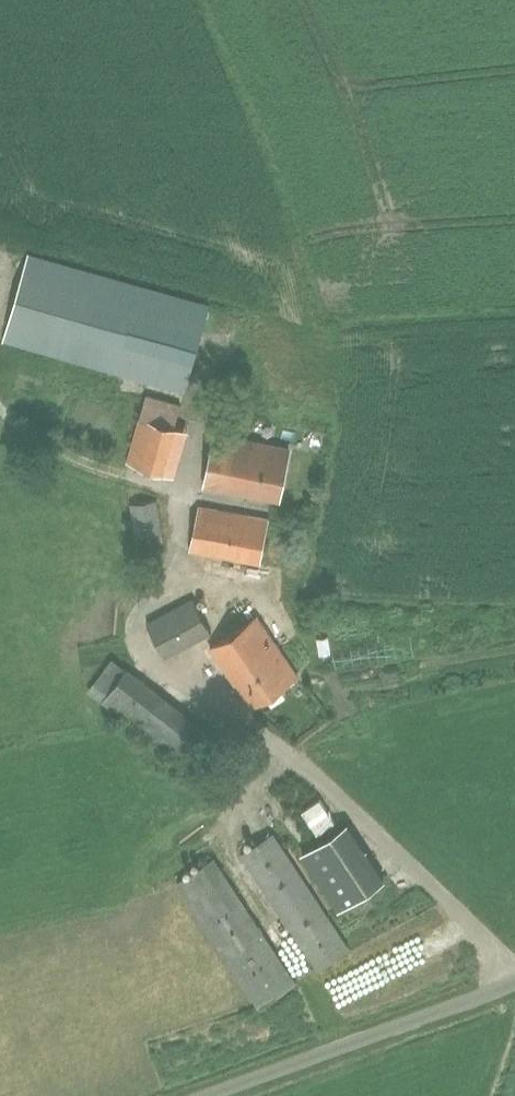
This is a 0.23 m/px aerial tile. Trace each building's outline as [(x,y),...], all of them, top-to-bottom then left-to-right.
[(184,390),(208,305),(28,254),(4,339),(184,390)] [(174,475),(187,430),(174,426),(180,404),(145,394),(126,462),(174,475)] [(277,499),(287,448),(214,433),(204,485),(277,499)] [(136,546),(162,542),(156,499),(130,503),(136,546)] [(259,565),(268,517),(198,504),(189,552),(259,565)] [(164,657),(210,634),(192,598),(146,621),(164,657)] [(250,706),(297,674),(257,616),(210,648),(250,706)] [(206,730),(126,668),(112,657),(88,688),(182,761),(206,730)] [(321,798),(304,810),(320,833),(337,821),(321,798)] [(340,908),(385,878),(349,822),(303,852),(340,908)] [(318,967),(350,946),(274,831),(243,851),(318,967)] [(260,1005),(296,981),(215,858),(179,881),(260,1005)] [(379,968),(332,980),(339,1006),(386,994),(379,968)]
